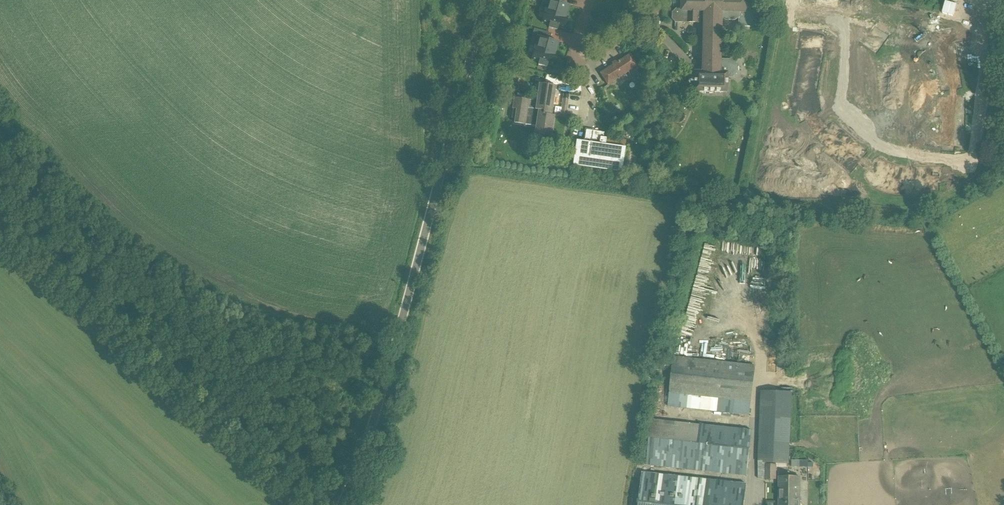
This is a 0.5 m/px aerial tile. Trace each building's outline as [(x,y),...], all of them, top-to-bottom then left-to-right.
[(547,1),(541,22),(549,25),(549,28),(557,30),(558,27),(565,29),(568,17),(566,16),(569,5),(560,2),(560,0),(545,0),(547,1)] [(720,60),(721,18),(725,21),(735,21),(739,19),(739,27),(753,27),(753,12),(750,12),(750,0),(676,0),(676,9),(673,13),(672,20),(675,23),(699,23),(699,25),(703,25),(702,73),(694,72),(694,92),(727,93),(727,78),(732,78),(736,73),(736,64),(732,60),(720,60)] [(930,24),(932,14),(916,10),(914,20),(930,24)] [(845,33),(845,23),(824,23),(824,28),(833,28),(833,33),(845,33)] [(889,34),(875,26),(860,47),(873,57),(889,34)] [(549,40),(551,34),(534,29),(532,37),(537,38),(531,60),(539,62),(538,65),(546,67),(547,64),(554,66),(558,54),(556,54),(559,42),(549,40)] [(797,48),(801,49),(802,48),(823,52),(825,38),(822,38),(823,34),(801,30),(797,48)] [(951,30),(932,33),(935,47),(954,44),(951,30)] [(954,44),(935,47),(936,56),(955,53),(954,44)] [(801,49),(799,62),(820,66),(823,52),(802,48),(801,49)] [(955,53),(936,56),(938,65),(957,62),(955,53)] [(628,72),(635,83),(644,77),(640,70),(639,70),(638,67),(631,55),(600,73),(607,85),(628,72)] [(799,62),(796,76),(817,80),(820,66),(799,62)] [(957,62),(938,65),(939,72),(958,68),(957,62)] [(958,68),(939,72),(942,90),(958,87),(957,83),(960,82),(958,68)] [(796,76),(794,88),(815,91),(817,80),(796,76)] [(535,140),(549,142),(549,137),(550,137),(554,108),(552,108),(555,87),(541,85),(540,90),(539,90),(538,101),(515,98),(514,109),(517,110),(516,123),(536,126),(535,140)] [(793,96),(789,96),(790,105),(817,101),(815,91),(794,88),(793,96)] [(570,95),(563,94),(560,114),(567,115),(570,95)] [(937,98),(937,106),(942,106),(942,114),(963,114),(963,102),(960,102),(960,98),(937,98)] [(817,101),(790,105),(792,114),(796,114),(800,121),(819,110),(817,101)] [(606,109),(613,126),(623,121),(618,112),(614,105),(606,109)] [(963,114),(942,114),(942,124),(963,124),(963,114)] [(963,124),(942,124),(942,133),(963,133),(963,124)] [(605,138),(604,138),(605,133),(587,130),(585,142),(577,141),(573,167),(622,174),(626,148),(624,148),(626,140),(605,137),(605,138)] [(793,147),(796,137),(776,132),(773,141),(793,147)] [(963,133),(942,133),(942,149),(953,149),(953,145),(964,145),(963,133)] [(569,139),(559,138),(558,146),(568,147),(569,139)] [(857,142),(840,163),(850,171),(865,153),(862,151),(864,148),(857,142)] [(732,300),(722,299),(722,307),(732,308),(732,300)] [(725,340),(730,333),(721,327),(716,334),(725,340)] [(744,344),(732,346),(734,353),(745,351),(744,344)] [(673,357),(669,394),(668,407),(750,416),(756,366),(673,357)] [(761,391),(758,463),(788,464),(791,393),(761,391)] [(647,465),(695,471),(747,476),(753,431),(651,420),(647,465)] [(776,465),(766,465),(766,479),(776,479),(776,465)] [(801,497),(798,497),(798,478),(779,478),(779,504),(801,504),(801,497)]
